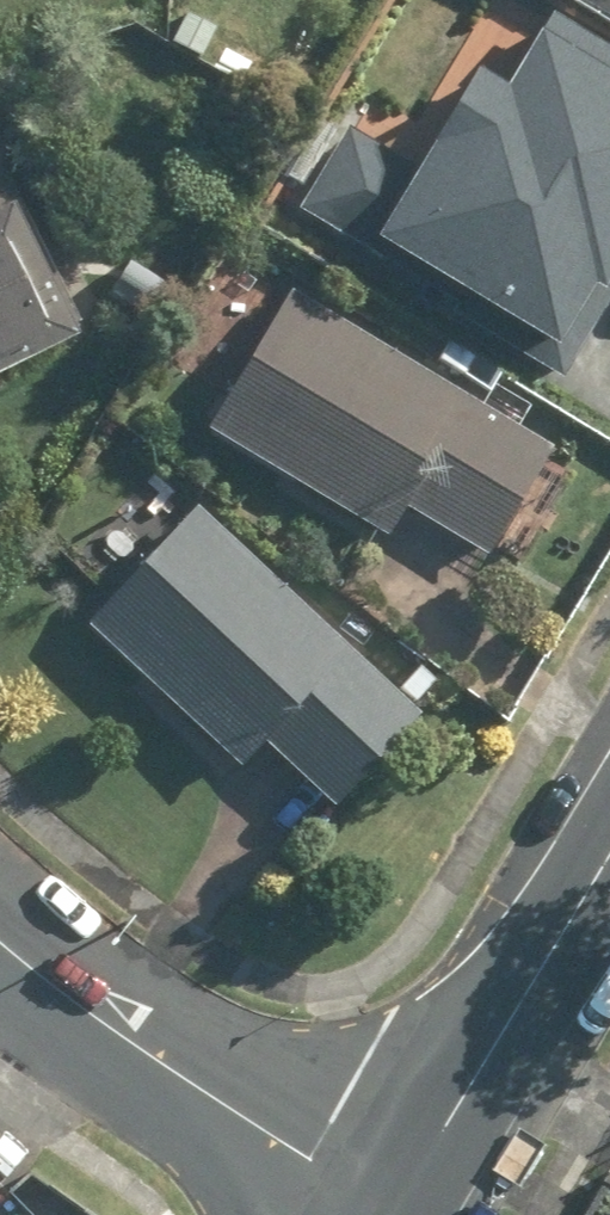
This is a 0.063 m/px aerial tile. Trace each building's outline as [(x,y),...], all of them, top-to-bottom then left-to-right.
[(609,19),(609,0),(576,0),(609,19)] [(389,232),(571,345),(609,283),(609,66),(555,32),(522,93),(491,70),(389,232)] [(85,334),(0,135),(0,380),(85,334)] [(300,293),(217,426),(392,535),(414,500),(495,550),(556,452),(300,293)] [(342,806),(429,713),(419,703),(439,681),(421,665),(402,686),(198,499),(84,623),(250,775),(277,746),(342,806)]
